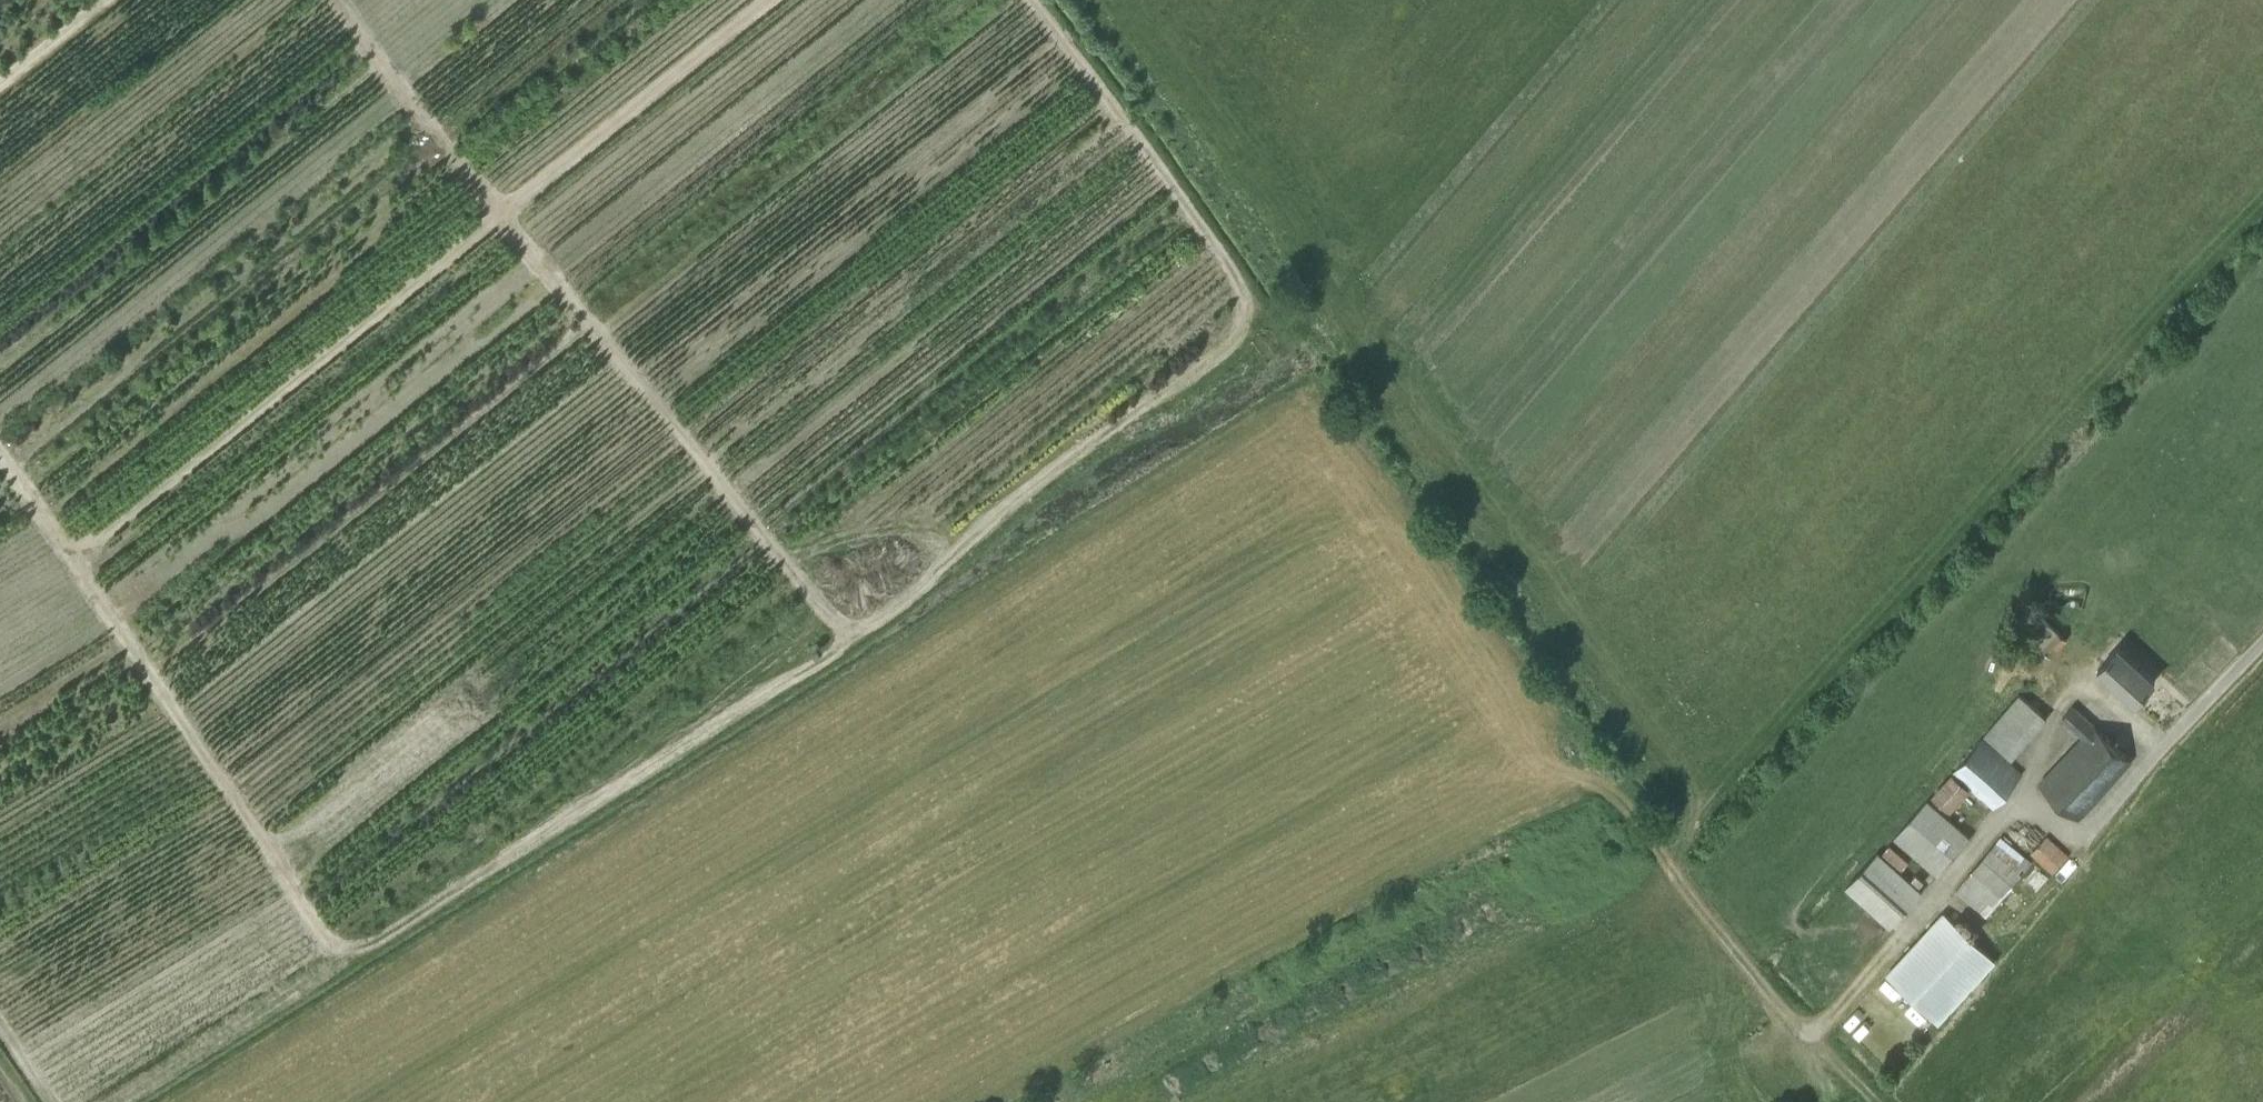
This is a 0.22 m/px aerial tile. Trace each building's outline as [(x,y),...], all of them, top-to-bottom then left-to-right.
[(2050,656),(2066,639),(2056,630),(2041,615),(2018,639),(2026,647),(2033,640),(2040,647),(2050,656)] [(2134,703),(2154,680),(2118,647),(2097,670),(2134,703)] [(2011,758),(2046,718),(2019,694),(1984,734),(2011,758)] [(2077,820),(2131,760),(2072,706),(2061,718),(2069,725),(2082,737),(2039,785),(2077,820)] [(2021,774),(1980,739),(1933,794),(1952,811),(1971,789),(1993,808),(2021,774)] [(1937,875),(1969,838),(1926,800),(1894,837),(1937,875)] [(1985,916),(2017,877),(2023,856),(2000,838),(1956,891),(1985,916)] [(1889,927),(1922,892),(1878,851),(1845,886),(1889,927)] [(1937,1022),(1994,960),(1943,913),(1886,975),(1937,1022)]
